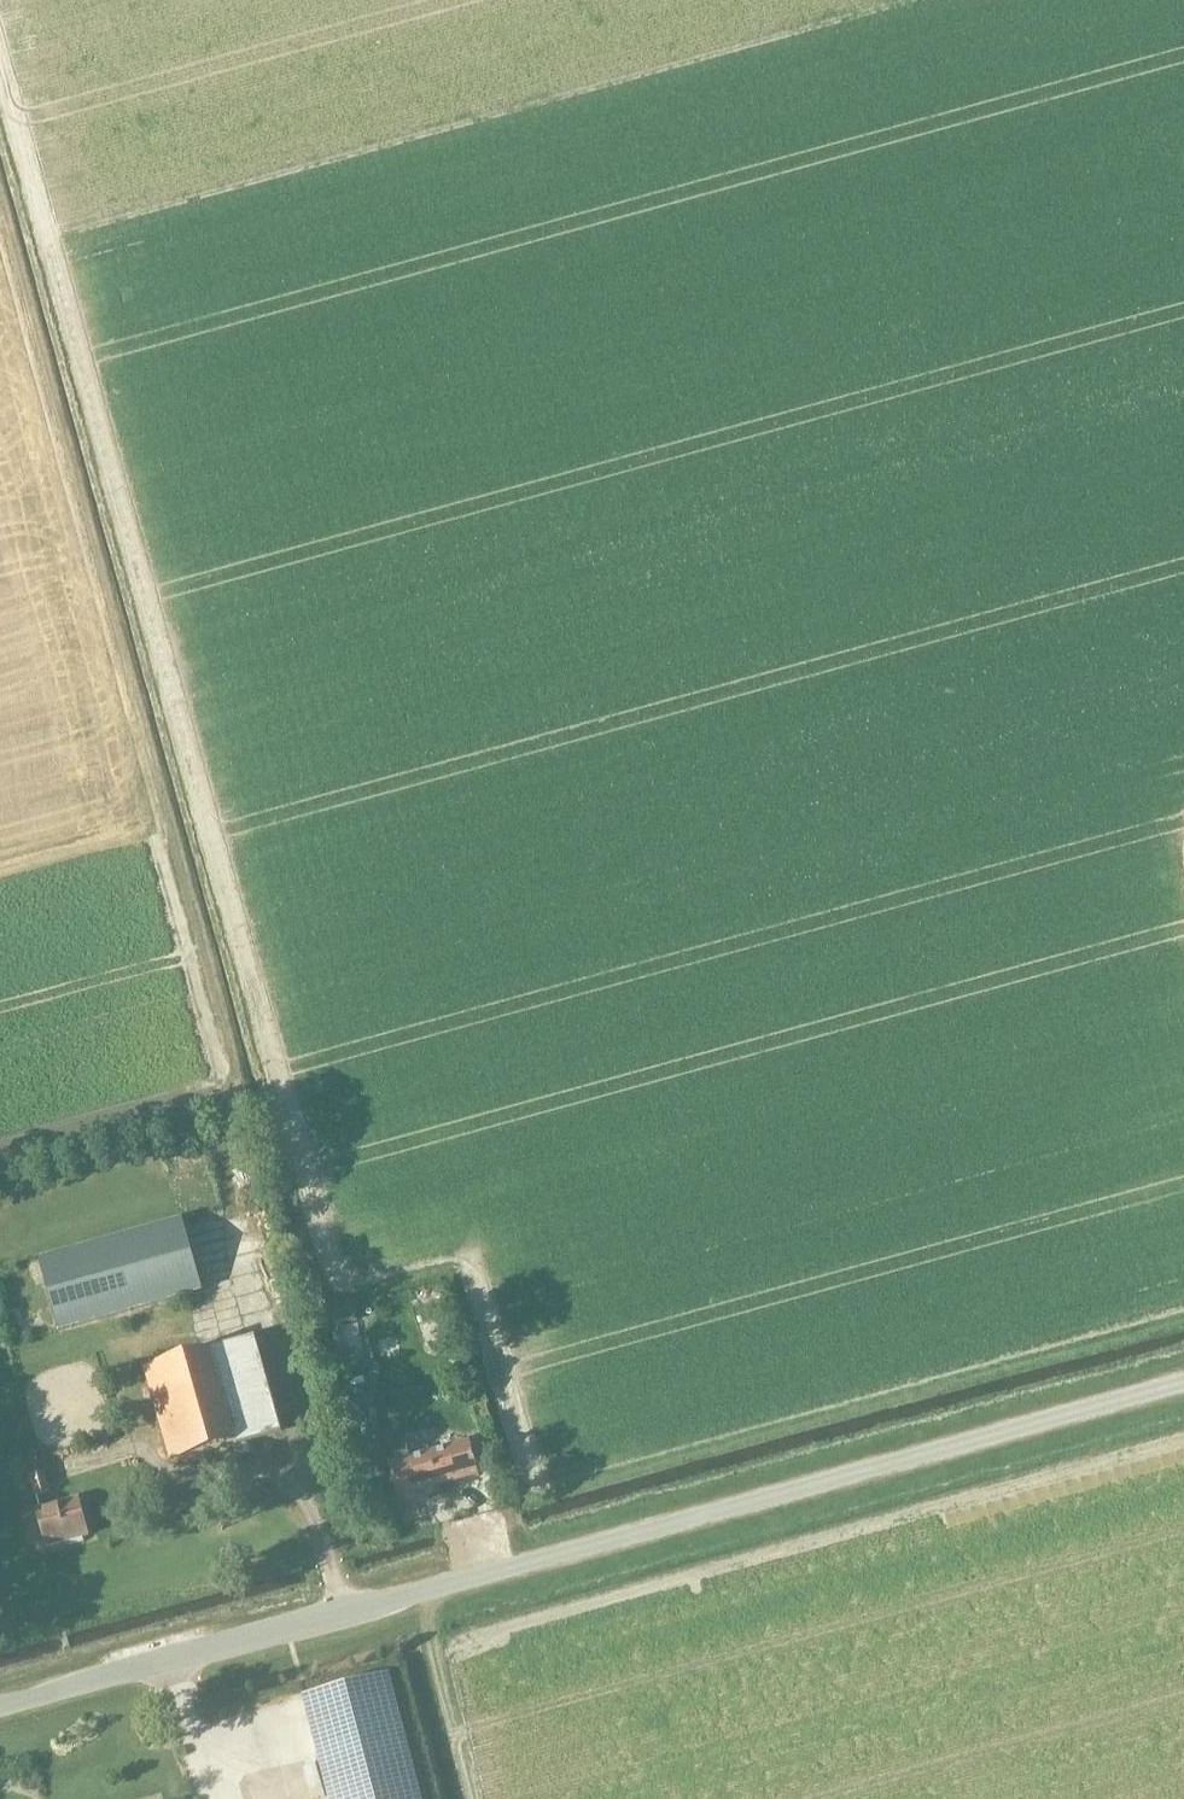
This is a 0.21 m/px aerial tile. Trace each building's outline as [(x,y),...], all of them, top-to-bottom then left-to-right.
[(59,1331),(202,1291),(182,1218),(38,1258),(59,1331)] [(226,1345),(145,1368),(171,1460),(252,1437),(281,1430),(255,1337),(226,1345)] [(389,1465),(397,1496),(479,1474),(470,1442),(389,1465)] [(45,1471),(29,1475),(35,1497),(51,1492),(45,1471)] [(46,1546),(87,1535),(78,1499),(36,1510),(46,1546)] [(390,1676),(305,1698),(330,1798),(421,1798),(390,1676)]
